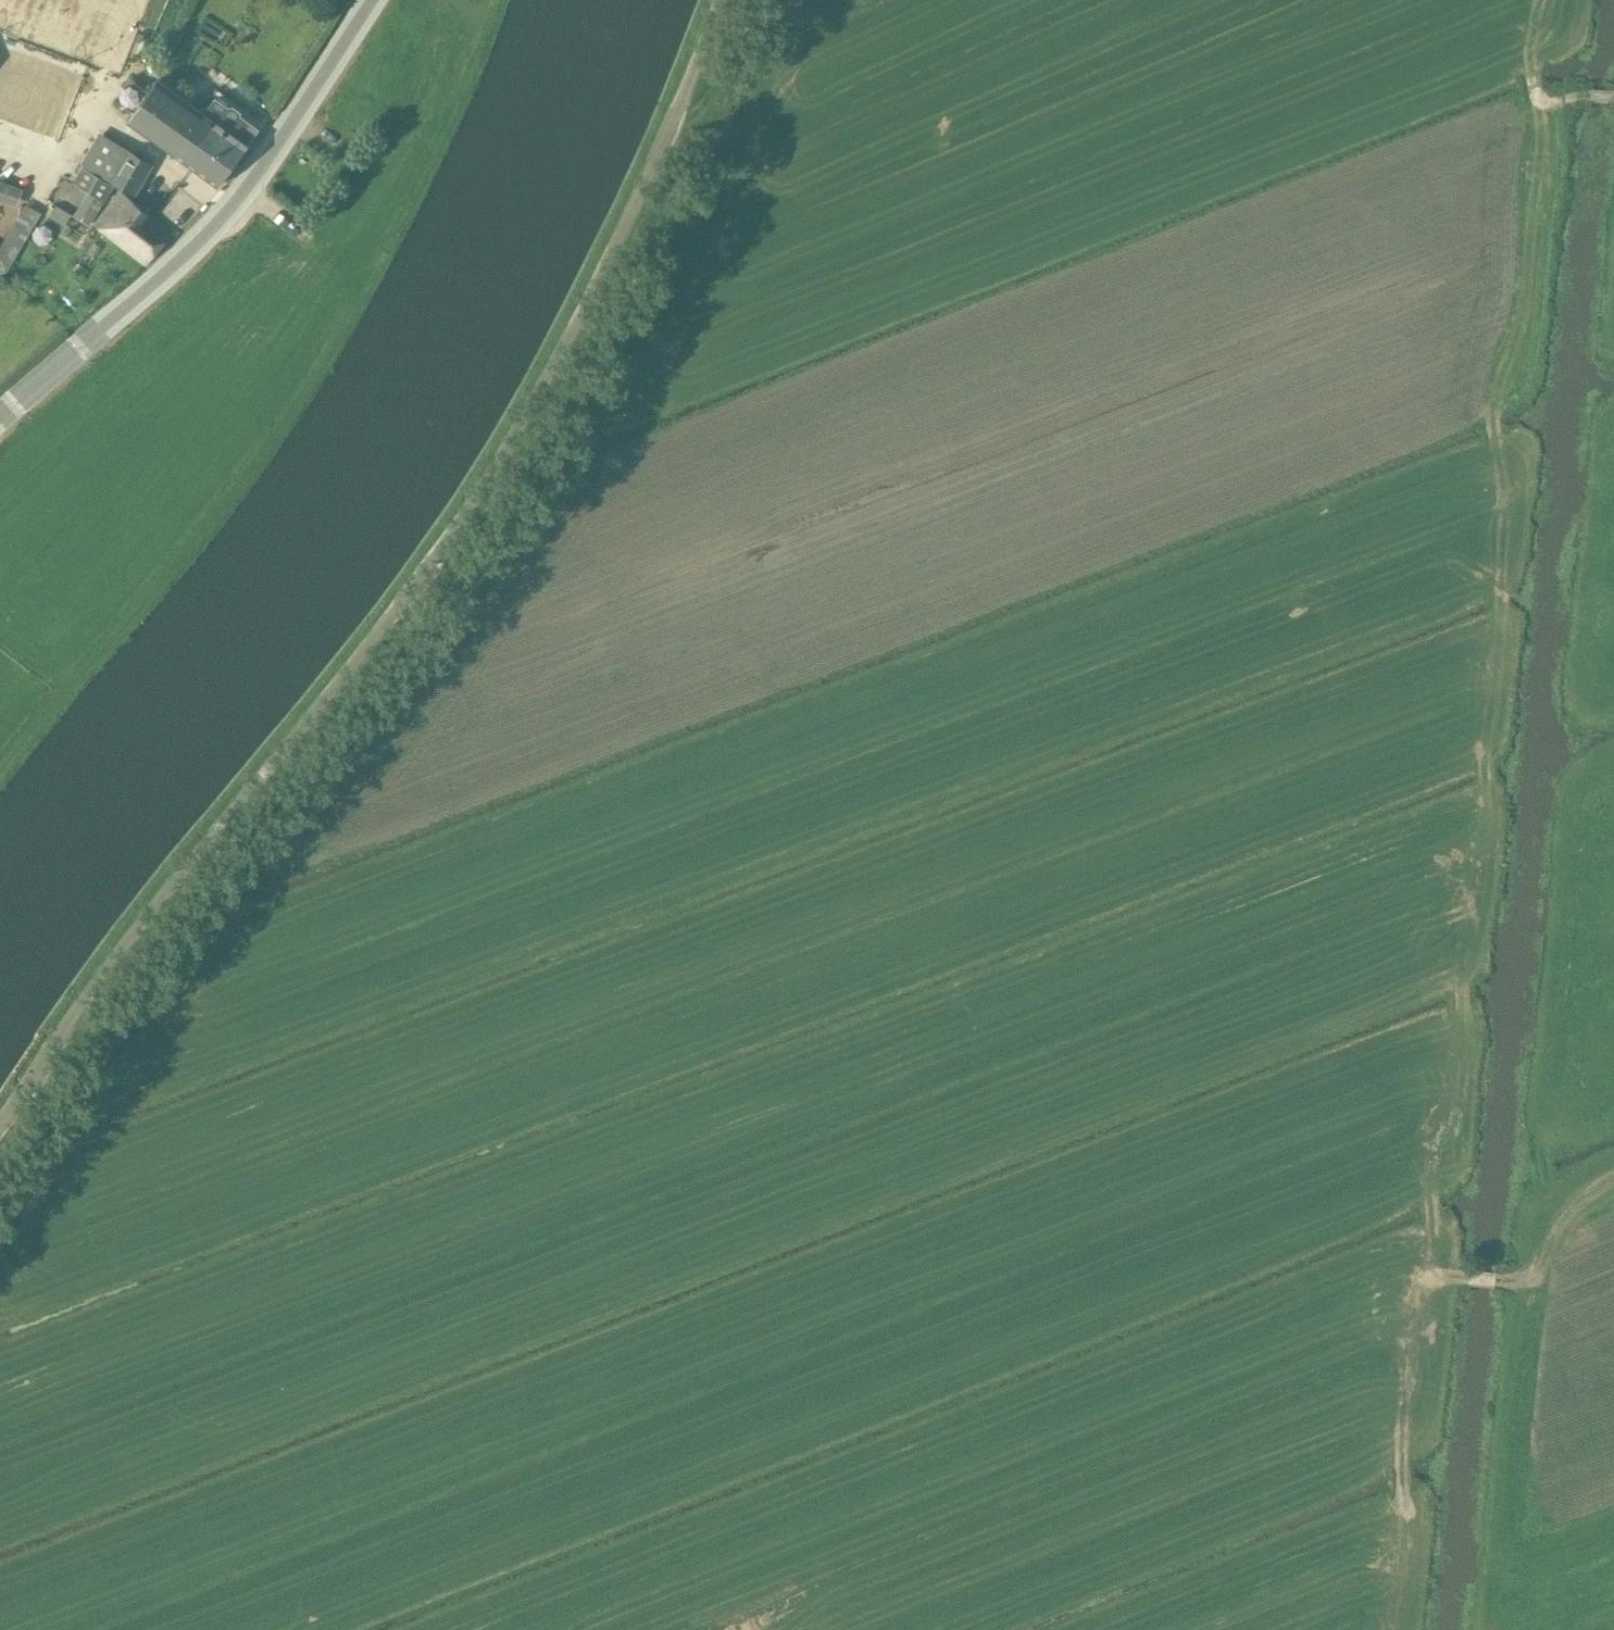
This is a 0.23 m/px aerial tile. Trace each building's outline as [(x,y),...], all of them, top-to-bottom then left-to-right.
[(130,77),(123,87),(141,101),(127,119),(218,185),(233,164),(218,154),(225,144),(208,133),(217,120),(205,111),(158,77),(148,91),(130,77)] [(218,154),(233,164),(248,144),(248,143),(258,128),(241,115),(240,111),(233,106),(229,106),(216,97),(205,111),(217,120),(208,133),(225,144),(218,154)] [(154,165),(130,150),(98,132),(81,164),(111,182),(136,196),(154,165)] [(114,185),(83,166),(73,183),(104,202),(114,185)] [(22,207),(28,184),(0,176),(0,201),(22,207)] [(94,224),(146,265),(172,231),(149,212),(120,189),(94,224)] [(11,272),(45,212),(27,201),(11,229),(0,222),(0,265),(11,272)]
